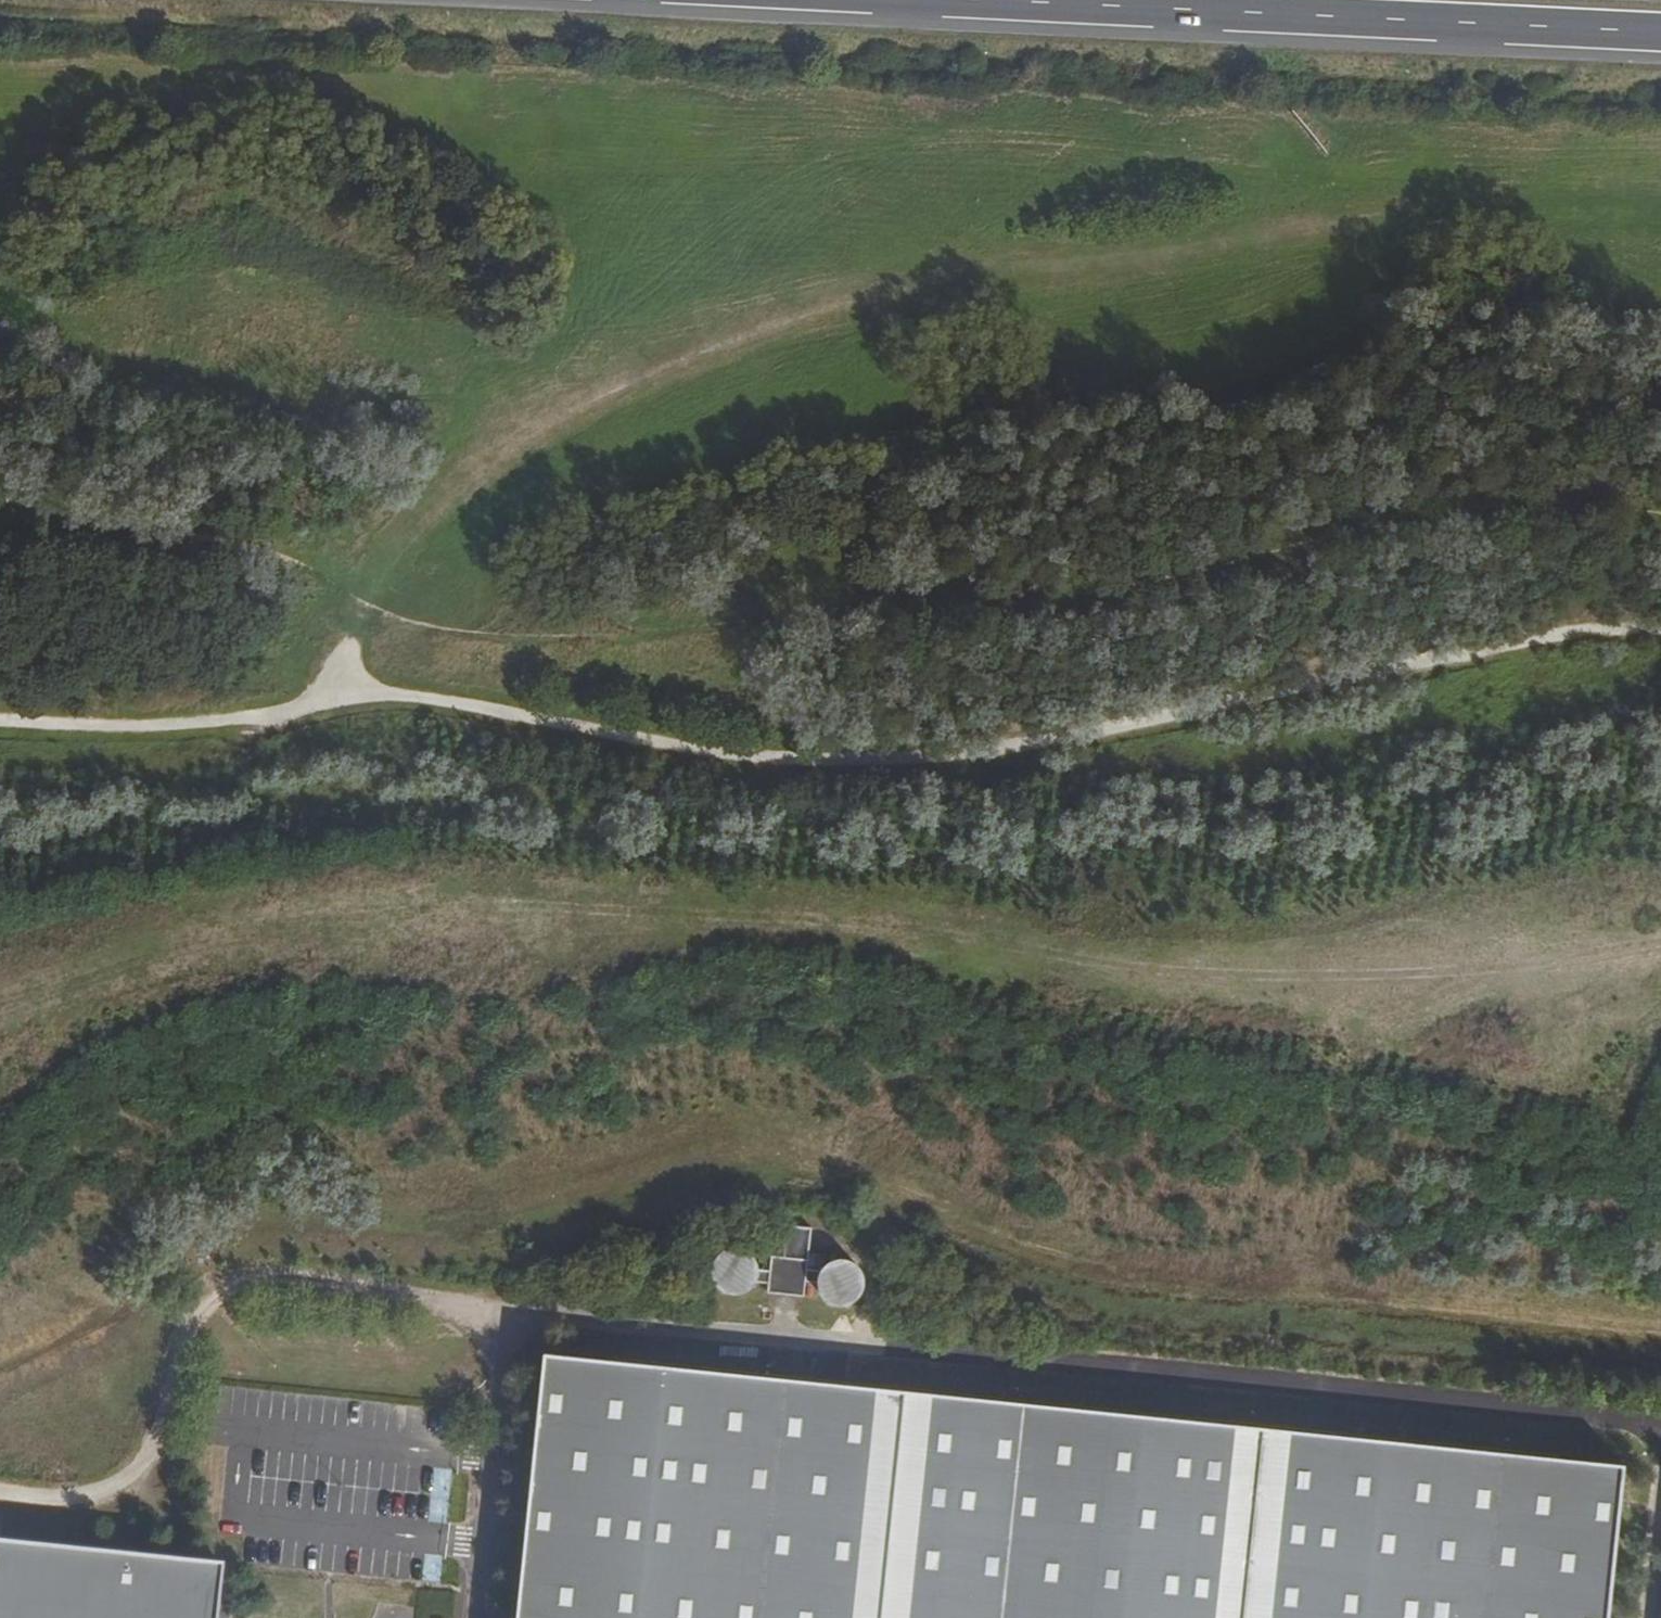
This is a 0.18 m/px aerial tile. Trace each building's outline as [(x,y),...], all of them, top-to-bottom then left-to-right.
[(784,1256),(769,1255),(768,1292),(805,1293),(807,1226),(785,1225),(784,1256)] [(743,1291),(752,1259),(720,1251),(711,1282),(743,1291)] [(861,1288),(846,1254),(811,1270),(826,1304),(861,1288)] [(1634,1453),(574,1346),(546,1617),(1618,1617),(1634,1453)] [(250,1566),(0,1541),(0,1617),(245,1617),(250,1566)]
